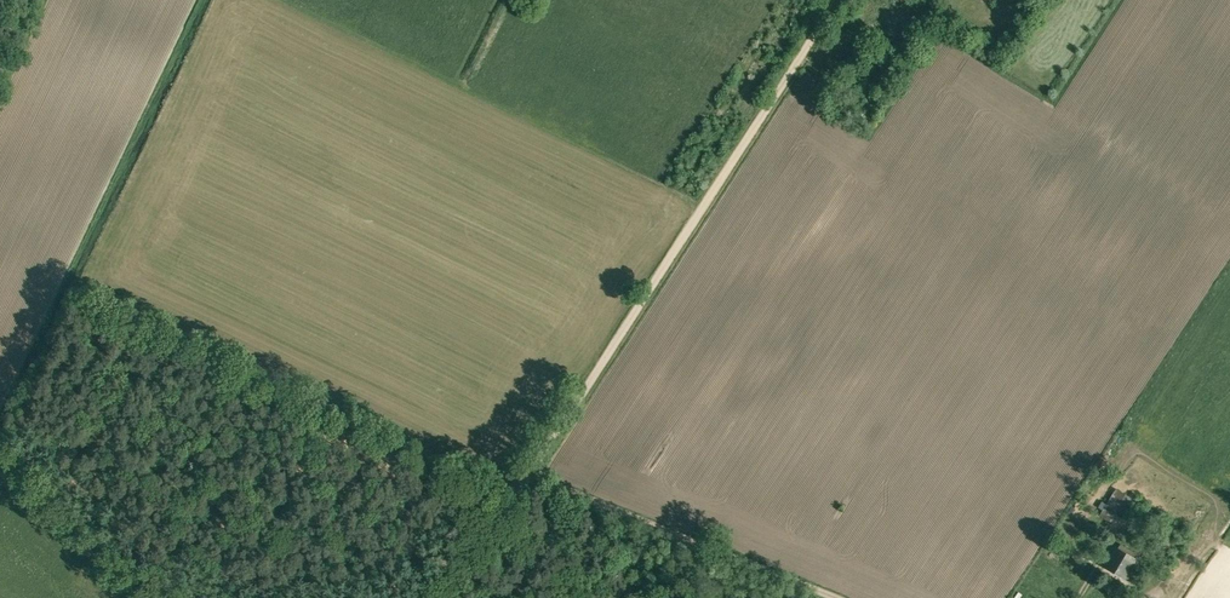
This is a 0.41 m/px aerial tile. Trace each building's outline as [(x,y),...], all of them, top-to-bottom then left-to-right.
[(1100,516),(1112,523),(1121,509),(1131,515),(1137,506),(1127,500),(1128,497),(1116,490),(1100,516)] [(1104,567),(1126,579),(1137,560),(1116,547),(1104,567)]
